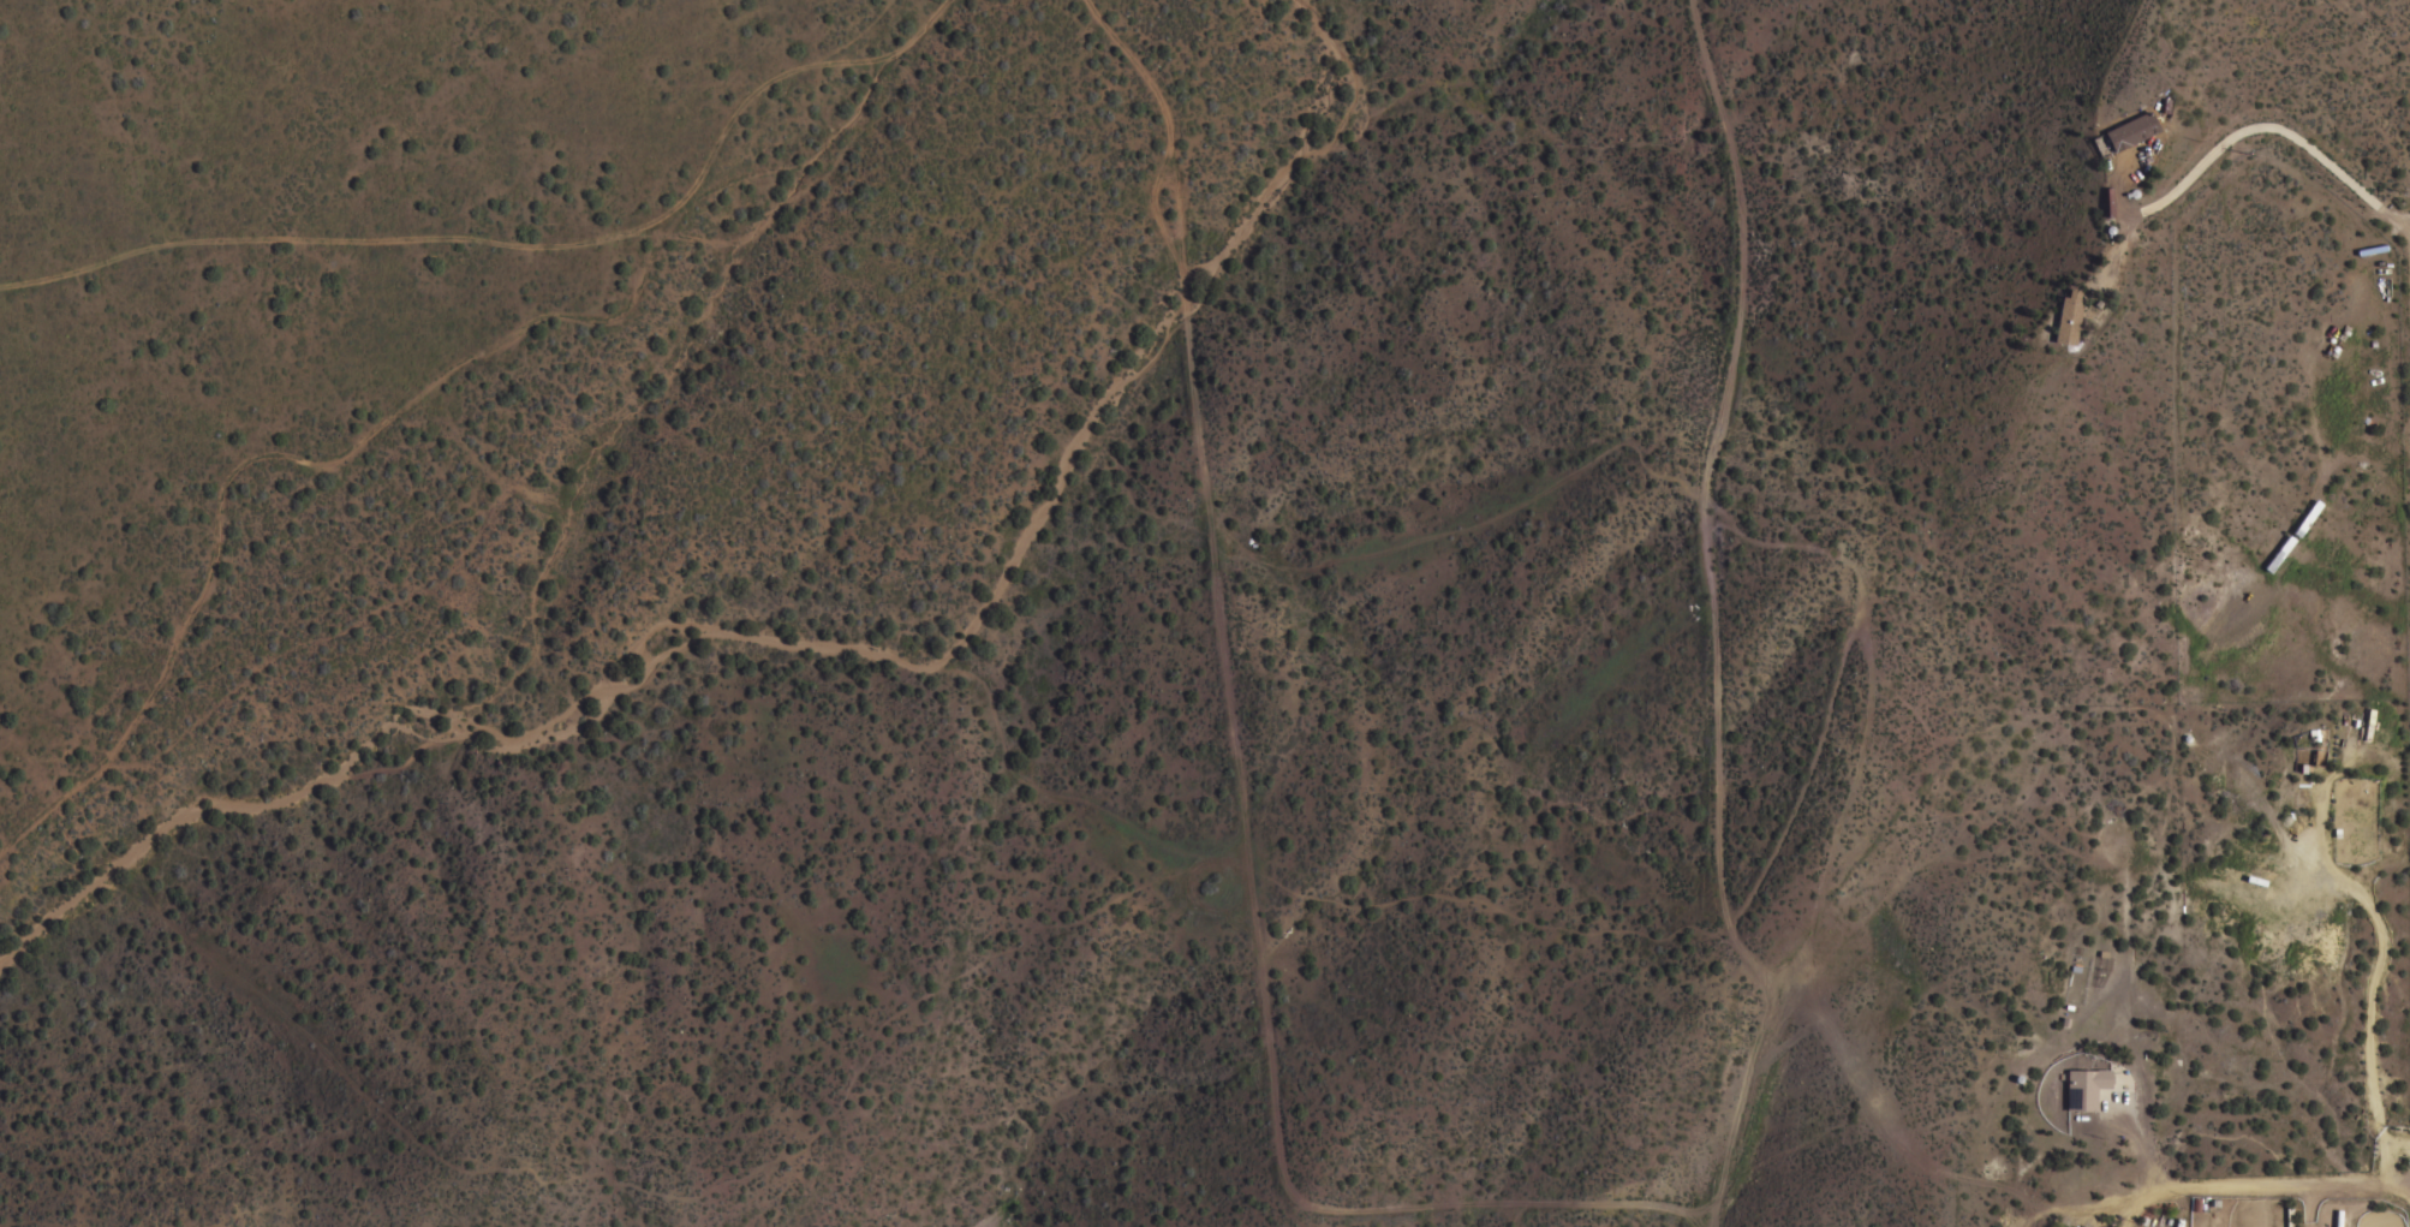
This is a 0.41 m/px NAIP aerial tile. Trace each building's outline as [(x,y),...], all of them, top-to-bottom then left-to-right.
[(2149,109),(2159,130),(2128,144),(2128,143),(2112,150),(2102,132),(2149,109)] [(2060,296),(2066,297),(2068,288),(2080,291),(2078,299),(2082,299),(2074,345),(2053,341),(2060,296)] [(2322,767),(2322,750),(2311,750),(2310,766),(2322,767)] [(2068,1070),(2095,1070),(2095,1068),(2110,1068),(2110,1073),(2112,1074),(2112,1082),(2110,1084),(2110,1088),(2096,1088),(2096,1110),(2066,1110),(2068,1070)]
